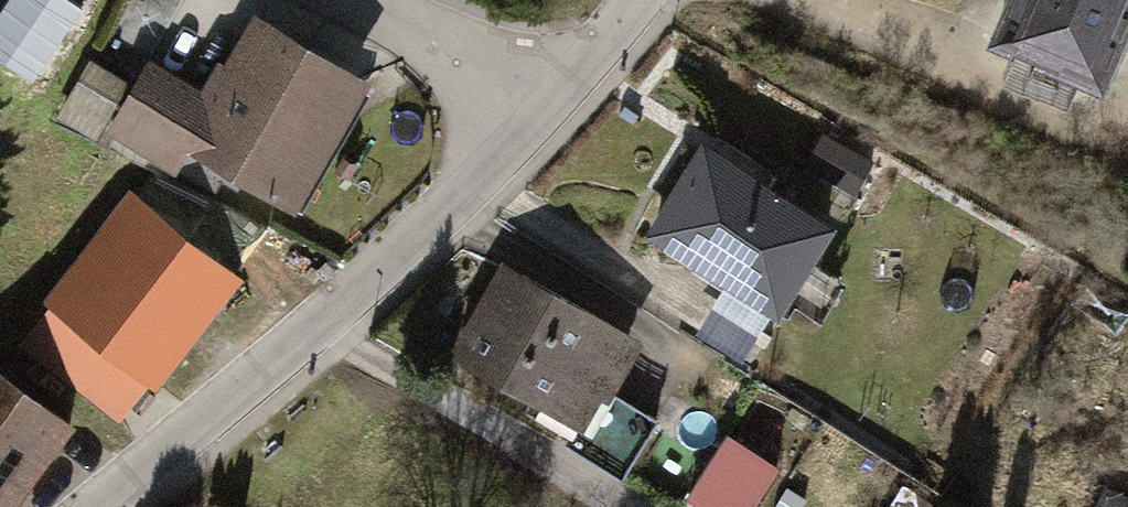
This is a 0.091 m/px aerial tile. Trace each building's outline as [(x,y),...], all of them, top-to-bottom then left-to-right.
[(87,2),(84,0),(7,0),(0,10),(0,55),(33,78),(87,2)] [(920,10),(1067,74),(1100,0),(924,0),(920,10)] [(358,100),(249,32),(201,107),(138,67),(96,134),(266,243),(358,100)] [(861,191),(877,156),(825,133),(809,167),(861,191)] [(814,227),(690,146),(652,203),(616,259),(740,339),(814,227)] [(241,278),(140,213),(41,365),(141,430),(197,344),(241,278)] [(635,347),(506,265),(472,318),(439,369),(568,451),(635,347)] [(0,389),(0,506),(27,506),(38,491),(74,439),(0,389)] [(712,506),(757,506),(785,459),(730,428),(691,495),(712,506)]
